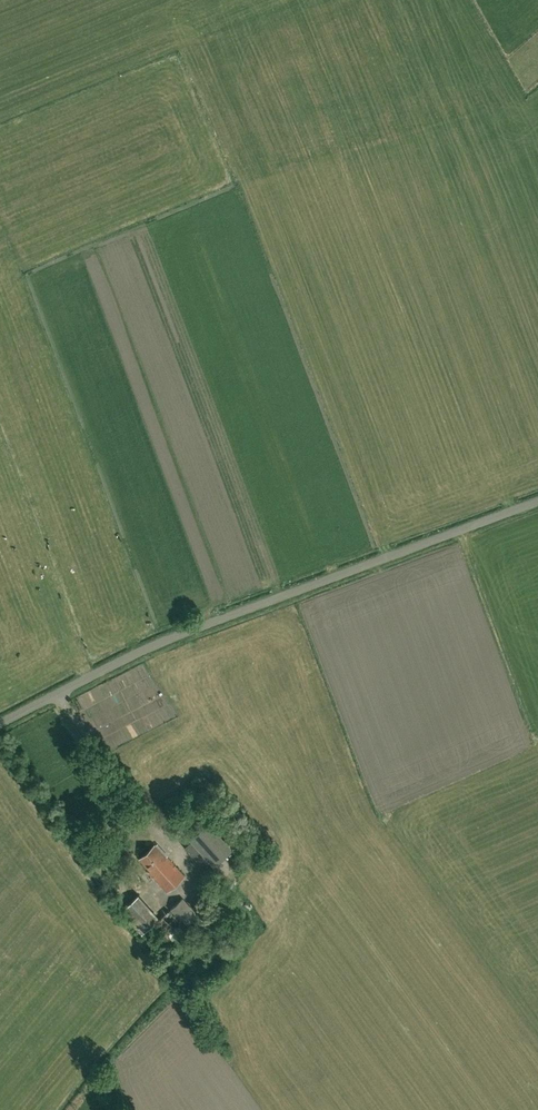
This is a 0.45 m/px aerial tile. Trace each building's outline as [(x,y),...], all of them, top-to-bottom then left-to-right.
[(214,769),(226,759),(221,754),(210,763),(214,769)] [(192,808),(202,798),(194,790),(184,800),(192,808)] [(207,824),(191,838),(214,865),(230,850),(207,824)] [(167,891),(184,876),(167,856),(166,857),(155,844),(140,858),(151,870),(150,871),(167,891)] [(186,926),(197,916),(182,899),(170,909),(186,926)] [(173,918),(167,925),(180,936),(185,929),(173,918)]
